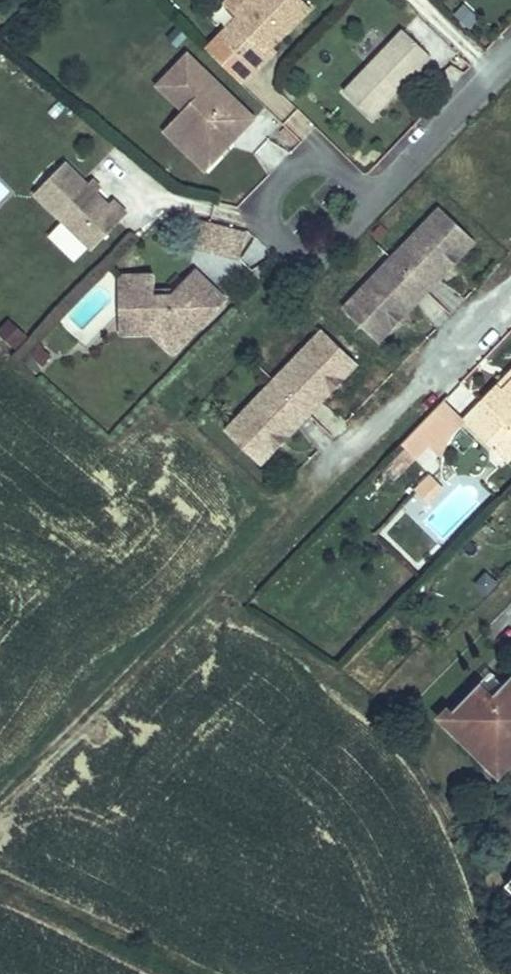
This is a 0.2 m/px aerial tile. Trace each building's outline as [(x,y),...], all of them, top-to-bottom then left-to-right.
[(255,71),(269,57),(265,53),(271,47),(310,7),(303,0),(254,0),(237,18),(219,36),(220,36),(251,66),(255,71)] [(237,18),(254,0),(225,0),(222,3),(237,18)] [(469,28),(479,14),(464,3),(453,17),(469,28)] [(169,36),(178,45),(187,36),(177,27),(169,36)] [(344,91),(372,118),(398,91),(419,68),(430,56),(403,30),(344,91)] [(207,50),(238,80),(251,66),(220,36),(207,50)] [(265,53),(269,57),(275,50),(271,47),(265,53)] [(187,142),(210,165),(221,153),(221,142),(227,136),(232,141),(255,118),(187,53),(157,85),(183,111),(177,117),(186,126),(187,142)] [(398,91),(402,95),(424,73),(419,68),(398,91)] [(164,131),(205,170),(210,165),(187,142),(186,126),(177,117),(164,131)] [(221,142),(221,153),(232,141),(227,136),(221,142)] [(89,246),(92,249),(127,214),(114,201),(109,206),(96,193),(87,184),(65,162),(35,193),(63,221),(89,246)] [(87,184),(96,193),(100,188),(92,180),(87,184)] [(426,291),(437,279),(451,264),(447,259),(451,255),(455,260),(474,240),(441,208),(392,259),(426,291)] [(164,216),(198,225),(199,219),(166,211),(164,216)] [(49,235),(76,260),(89,246),(63,221),(49,235)] [(200,242),(240,252),(244,235),(204,225),(200,242)] [(447,259),(451,264),(455,260),(451,255),(447,259)] [(344,309),(377,341),(396,321),(391,317),(395,313),(400,318),(426,291),(392,259),(344,309)] [(160,324),(182,344),(225,299),(195,269),(175,290),(170,295),(155,295),(155,290),(154,274),(124,275),(120,278),(121,325),(160,324)] [(391,317),(396,321),(400,318),(395,313),(391,317)] [(16,349),(27,338),(8,321),(0,329),(0,335),(16,349)] [(121,325),(121,334),(152,334),(173,353),(182,344),(160,324),(121,325)] [(275,381),(308,413),(335,384),(331,380),(335,376),(339,380),(356,362),(323,330),(275,381)] [(25,362),(37,372),(49,357),(37,348),(25,362)] [(504,390),(510,382),(510,373),(499,385),(504,390)] [(331,380),(335,384),(339,380),(335,376),(331,380)] [(226,431),(260,463),(278,444),(274,439),(278,435),(282,440),(308,413),(275,381),(226,431)] [(493,449),(510,430),(510,382),(504,390),(499,385),(464,421),(493,449)] [(416,429),(442,454),(449,436),(464,421),(443,400),(416,429)] [(402,443),(415,456),(429,442),(416,429),(402,443)] [(505,461),(510,455),(510,430),(493,449),(505,461)] [(274,439),(278,444),(282,440),(278,435),(274,439)] [(416,491),(427,502),(443,486),(431,475),(416,491)] [(476,583),(487,593),(497,583),(486,573),(476,583)] [(490,767),(505,752),(510,757),(510,676),(494,694),(490,697),(495,702),(494,703),(509,718),(505,723),(472,691),(458,705),(464,712),(449,727),(490,767)] [(472,691),(505,723),(509,718),(494,703),(495,702),(490,697),(494,694),(481,681),(472,691)] [(440,718),(449,727),(464,712),(458,705),(453,710),(451,708),(440,718)] [(490,767),(498,775),(509,765),(506,762),(510,757),(505,752),(490,767)]
